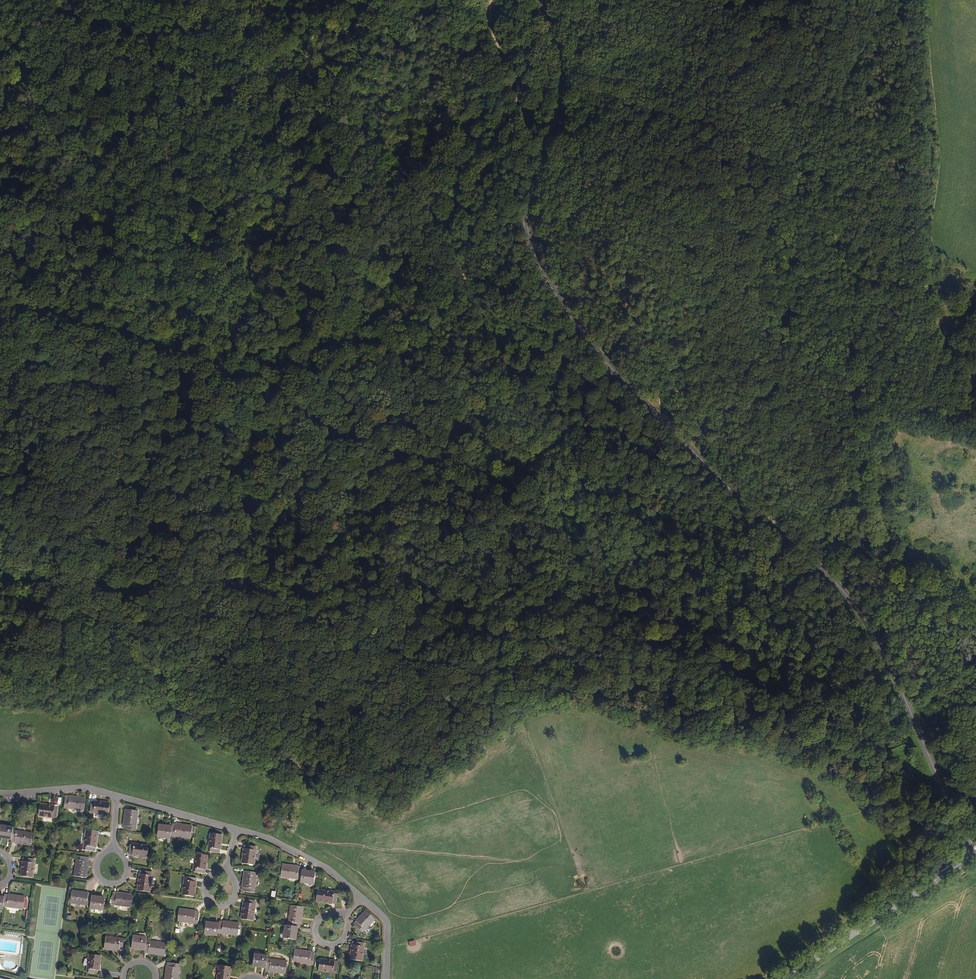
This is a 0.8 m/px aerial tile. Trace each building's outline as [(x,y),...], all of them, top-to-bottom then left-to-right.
[(83,809),(84,798),(65,796),(64,806),(83,809)] [(107,814),(108,802),(91,800),(89,811),(107,814)] [(56,817),(57,806),(39,804),(38,814),(56,817)] [(134,829),(136,810),(125,808),(123,828),(134,829)] [(171,823),(171,826),(170,835),(190,837),(191,826),(171,823)] [(156,835),(170,836),(170,835),(171,826),(157,824),(156,835)] [(11,838),(11,831),(12,827),(0,826),(0,837),(11,838)] [(94,850),(96,831),(85,830),(83,849),(94,850)] [(30,844),(32,833),(11,831),(11,838),(10,841),(30,844)] [(218,852),(220,834),(210,833),(208,851),(218,852)] [(146,856),(147,845),(129,843),(128,854),(146,856)] [(252,863),(254,846),(243,844),(242,862),(252,863)] [(204,872),(206,854),(194,853),(192,871),(204,872)] [(85,876),(87,857),(76,856),(74,875),(85,876)] [(31,876),(33,859),(22,857),(20,875),(31,876)] [(281,865),(280,875),(300,877),(300,870),(301,867),(281,865)] [(148,891),(150,871),(139,870),(137,889),(148,891)] [(252,891),(255,871),(244,870),(242,890),(252,891)] [(313,871),(300,870),(300,877),(299,881),(313,882),(313,871)] [(193,894),(195,877),(184,875),(182,893),(193,894)] [(335,902),(336,891),(317,889),(316,900),(335,902)] [(71,891),(70,901),(89,904),(90,896),(91,893),(71,891)] [(131,907),(133,896),(113,893),(112,904),(131,907)] [(23,896),(4,894),(3,897),(2,905),(22,907),(23,896)] [(103,898),(90,896),(89,904),(89,907),(102,908),(103,898)] [(251,919),(254,900),(243,898),(241,918),(251,919)] [(301,906),(291,905),(288,924),(296,925),(299,925),(301,906)] [(196,922),(198,911),(178,909),(177,919),(196,922)] [(361,930),(374,917),(366,909),(353,922),(361,930)] [(238,923),(219,920),(218,923),(217,931),(236,933),(238,923)] [(204,932),(217,934),(217,931),(218,923),(205,921),(204,932)] [(294,938),(296,925),(288,924),(285,924),(284,937),(294,938)] [(132,936),(131,947),(144,948),(145,940),(145,937),(132,936)] [(121,949),(122,939),(105,937),(104,947),(121,949)] [(163,954),(164,942),(145,940),(144,948),(144,952),(163,954)] [(360,959),(363,941),(352,940),(349,958),(360,959)] [(312,963),(313,952),(294,949),(293,960),(312,963)] [(97,973),(99,955),(88,954),(86,971),(97,973)] [(253,954),(252,965),(265,967),(266,958),(266,955),(253,954)] [(285,961),(266,958),(265,967),(264,970),(284,972),(285,961)] [(335,972),(337,961),(319,958),(318,970),(335,972)] [(178,963),(167,962),(165,978),(176,978),(178,963)] [(229,966),(218,965),(217,978),(227,978),(229,966)]
